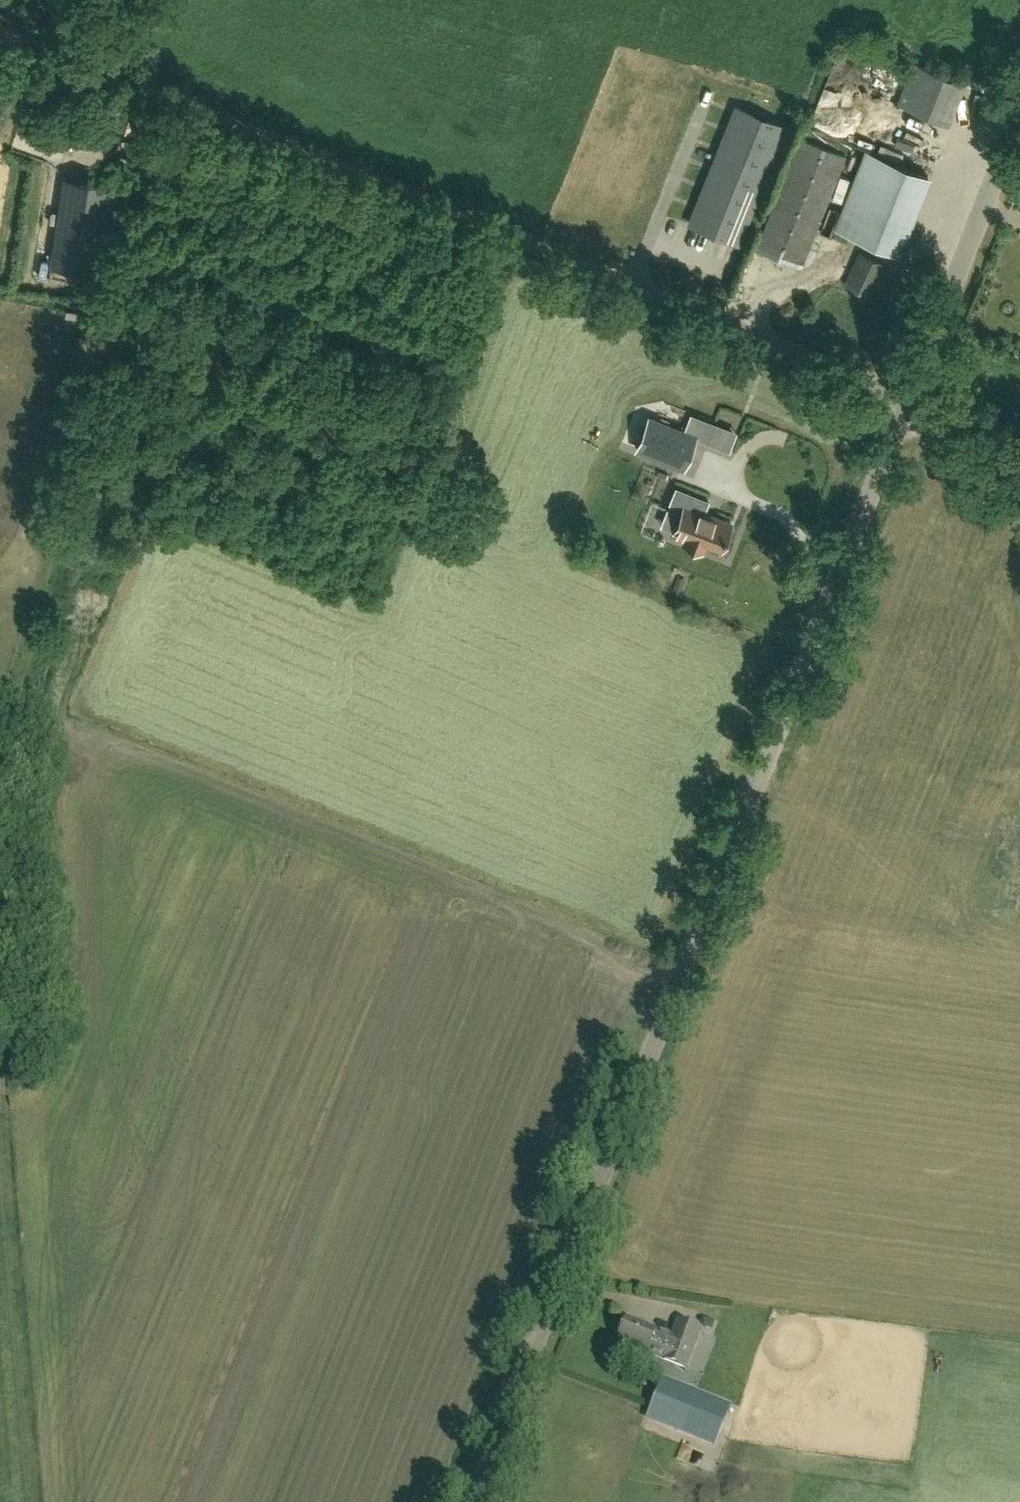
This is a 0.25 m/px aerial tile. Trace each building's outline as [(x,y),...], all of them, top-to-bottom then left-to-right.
[(910,99),(914,69),(897,67),(893,97),(910,99)] [(856,129),(864,104),(828,92),(819,117),(856,129)] [(738,242),(784,125),(737,107),(690,223),(738,242)] [(869,135),(891,137),(892,125),(870,123),(869,135)] [(801,267),(846,155),(801,138),(756,250),(801,267)] [(897,253),(928,175),(865,150),(834,228),(897,253)] [(871,297),(887,264),(861,251),(845,284),(871,297)] [(649,418),(637,448),(684,466),(695,437),(708,442),(715,424),(691,414),(684,432),(649,418)] [(676,487),(668,508),(681,513),(674,531),(686,535),(683,543),(702,550),(705,543),(721,549),(731,523),(704,512),(709,500),(676,487)] [(685,581),(677,578),(672,590),(680,593),(685,581)] [(672,1335),(627,1318),(617,1343),(686,1370),(701,1330),(677,1321),(672,1335)] [(716,1330),(704,1355),(735,1370),(747,1344),(716,1330)] [(720,1433),(732,1405),(663,1378),(651,1407),(647,1418),(715,1446),(720,1433)]
